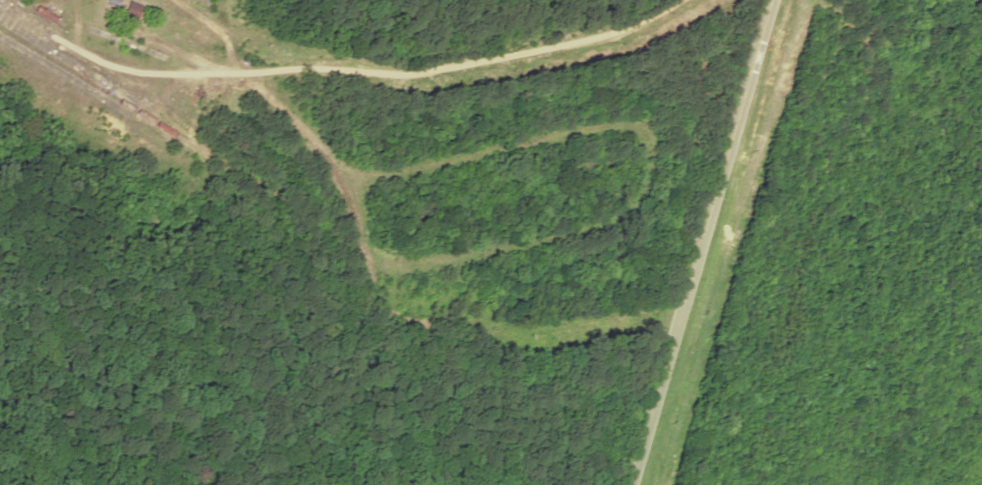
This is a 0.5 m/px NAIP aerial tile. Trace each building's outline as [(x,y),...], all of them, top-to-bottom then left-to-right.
[(137,5),(127,2),(124,13),(134,16),(137,5)]
